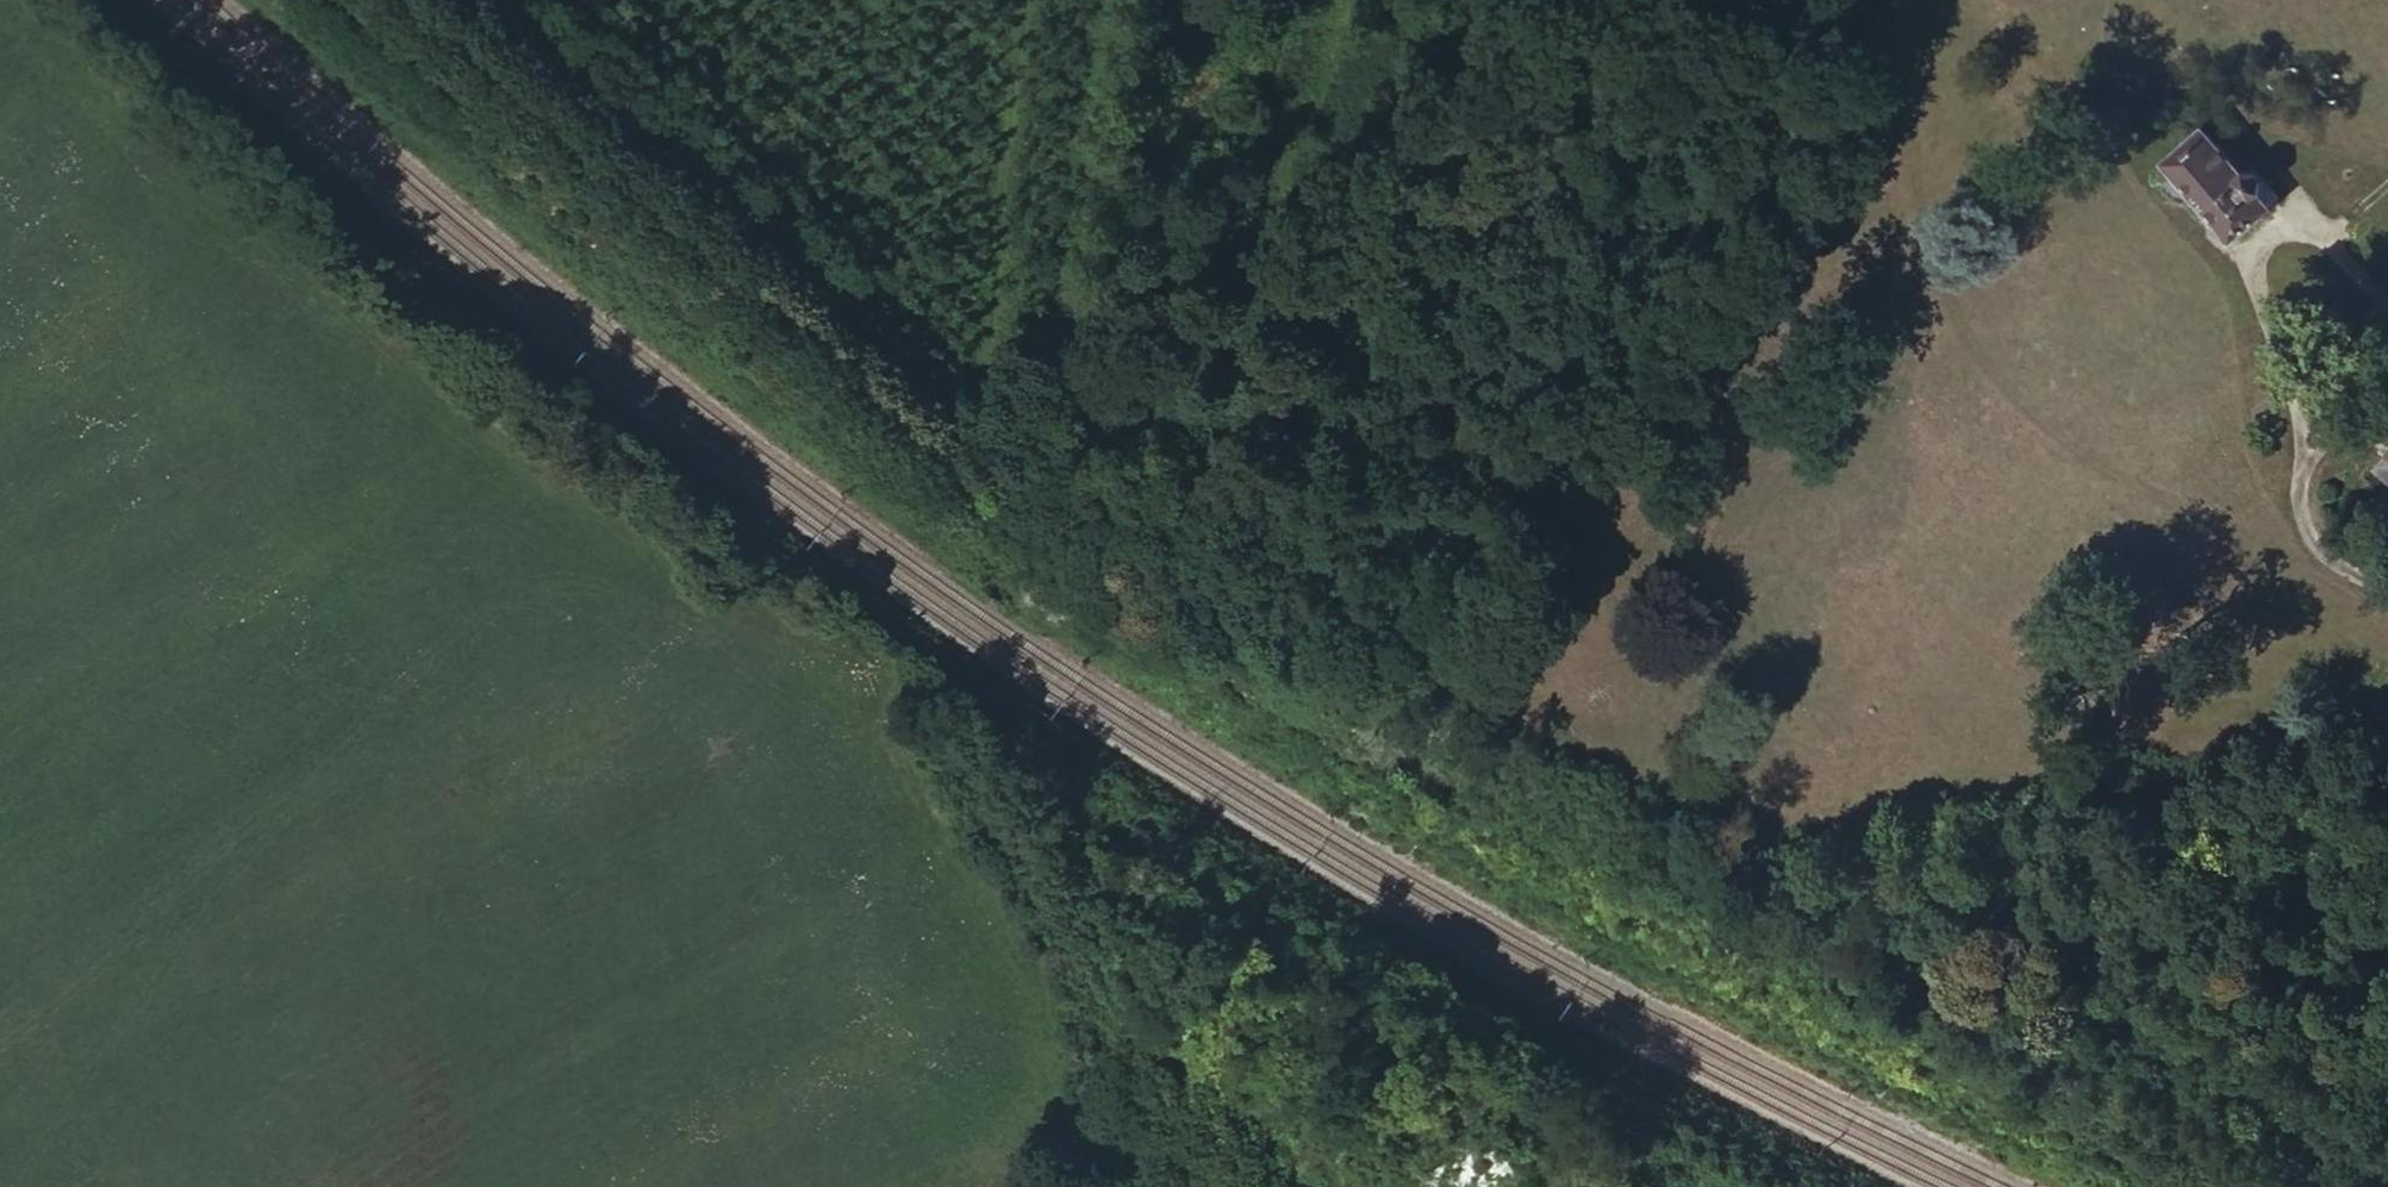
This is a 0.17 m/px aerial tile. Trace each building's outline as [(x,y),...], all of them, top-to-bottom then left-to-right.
[(2260,163),(2221,119),(2187,151),(2251,224),(2282,197),(2287,202),(2294,197),(2302,189),(2271,152),(2260,163)]
